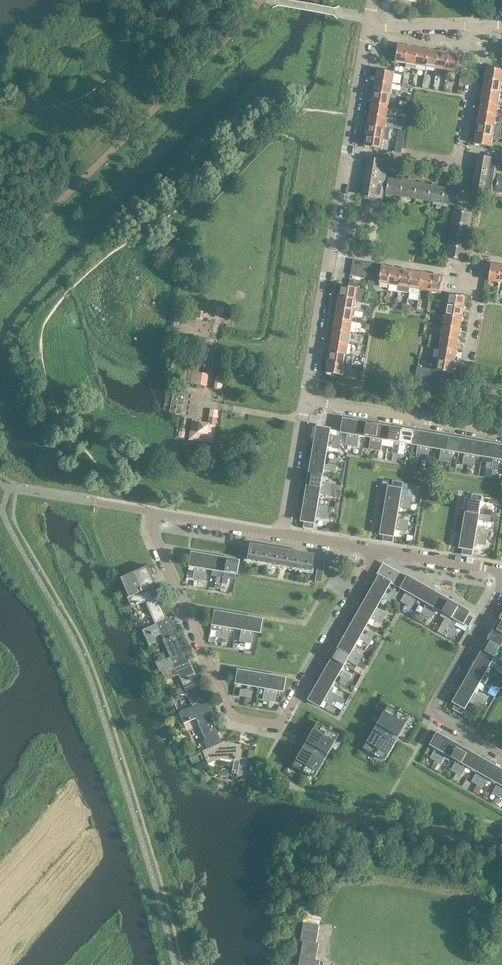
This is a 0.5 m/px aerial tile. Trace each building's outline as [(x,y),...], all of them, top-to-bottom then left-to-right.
[(406,63),(408,46),(399,45),(396,61),(406,63)] [(416,65),(419,48),(408,46),(406,63),(416,65)] [(426,66),(429,50),(419,48),(416,65),(426,66)] [(437,68),(439,52),(429,50),(426,66),(437,68)] [(447,70),(450,53),(439,52),(437,68),(447,70)] [(458,72),(460,55),(450,53),(447,70),(458,72)] [(487,67),(486,79),(501,82),(501,70),(487,67)] [(393,84),(394,72),(378,69),(376,81),(393,84)] [(501,82),(486,79),(484,90),(500,93),(501,82)] [(391,95),(393,84),(376,81),(374,92),(391,95)] [(498,104),(500,93),(484,90),(482,101),(498,104)] [(389,106),(391,95),(374,92),(372,103),(389,106)] [(496,115),(498,104),(482,101),(480,112),(496,115)] [(387,117),(389,106),(372,103),(370,114),(387,117)] [(495,126),(496,115),(480,112),(478,123),(495,126)] [(385,128),(387,117),(370,114),(369,125),(385,128)] [(493,137),(495,126),(478,123),(476,134),(493,137)] [(383,139),(385,128),(369,125),(367,136),(383,139)] [(491,146),(493,137),(476,134),(475,144),(491,146)] [(382,149),(383,139),(367,136),(365,146),(382,149)] [(375,166),(372,165),(369,165),(368,171),(380,173),(381,170),(381,167),(378,166),(375,166)] [(489,174),(490,171),(478,169),(477,175),(489,177),(489,174)] [(401,195),(403,181),(389,179),(387,193),(401,195)] [(487,189),(487,186),(488,183),(476,180),(476,181),(474,180),(474,182),(475,182),(474,193),(486,195),(486,192),(487,189)] [(415,197),(417,184),(403,181),(401,195),(415,197)] [(377,191),(378,188),(378,185),(366,182),(364,182),(364,184),(366,184),(364,195),(376,197),(377,194),(377,191)] [(428,200),(431,186),(417,184),(415,197),(428,200)] [(442,202),(445,188),(431,186),(428,200),(442,202)] [(457,204),(459,191),(445,188),(442,202),(456,205),(457,204)] [(462,212),(459,211),(455,210),(453,222),(469,225),(471,213),(462,212)] [(467,236),(469,225),(453,222),(451,233),(467,236)] [(465,248),(467,236),(451,233),(449,245),(465,248)] [(463,259),(465,248),(449,245),(447,257),(463,259)] [(498,282),(501,266),(492,264),(489,281),(498,282)] [(381,270),(378,270),(375,269),(372,269),(369,268),(366,268),(362,267),(352,265),(352,268),(362,270),(365,271),(368,271),(372,272),(375,272),(378,273),(377,279),(380,279),(381,270)] [(392,268),(383,266),(382,266),(381,270),(380,279),(379,283),(389,284),(392,268)] [(399,286),(402,269),(392,268),(389,284),(399,286)] [(410,288),(412,271),(402,269),(399,286),(410,288)] [(420,289),(423,273),(412,271),(410,288),(420,289)] [(430,291),(433,275),(423,273),(420,289),(430,291)] [(441,293),(444,276),(433,275),(430,291),(441,293)] [(356,299),(358,288),(341,285),(339,296),(356,299)] [(464,307),(466,297),(449,294),(447,304),(464,307)] [(354,310),(356,299),(339,296),(338,307),(354,310)] [(462,318),(464,307),(447,304),(446,315),(462,318)] [(352,321),(354,310),(338,307),(336,319),(352,321)] [(460,329),(462,318),(446,315),(444,326),(460,329)] [(350,332),(352,321),(336,319),(334,330),(350,332)] [(458,340),(460,329),(444,326),(442,337),(458,340)] [(348,343),(350,332),(334,330),(332,341),(348,343)] [(456,351),(458,340),(442,337),(440,348),(456,351)] [(347,355),(348,343),(332,341),(330,352),(347,355)] [(455,362),(456,351),(440,348),(438,359),(455,362)] [(345,365),(347,355),(330,352),(328,363),(345,365)] [(453,373),(455,362),(438,359),(436,370),(449,372),(453,373)] [(343,375),(345,365),(328,363),(327,372),(343,375)] [(204,386),(206,374),(192,371),(190,383),(204,386)] [(423,374),(420,373),(416,372),(416,375),(419,376),(422,376),(426,377),(429,378),(432,378),(435,379),(447,381),(448,378),(435,376),(432,375),(429,375),(426,374),(423,374)] [(221,390),(223,376),(217,375),(215,389),(221,390)] [(446,387),(447,381),(435,379),(434,385),(446,387)] [(216,418),(217,410),(210,409),(209,417),(216,418)] [(353,438),(356,420),(343,418),(341,432),(348,433),(347,438),(347,444),(352,445),(353,438)] [(365,436),(367,422),(356,420),(353,438),(352,445),(356,446),(358,440),(359,435),(365,436)] [(212,444),(215,426),(191,422),(188,440),(212,444)] [(375,449),(379,424),(367,422),(365,436),(371,437),(370,442),(370,448),(375,449)] [(388,440),(391,426),(379,424),(375,449),(379,450),(382,444),(383,439),(388,440)] [(329,441),(331,429),(331,428),(317,426),(315,438),(329,441)] [(398,453),(402,428),(391,426),(388,440),(394,441),(393,446),(394,452),(398,453)] [(412,444),(414,430),(402,428),(398,453),(403,454),(405,448),(406,443),(412,444)] [(424,446),(426,432),(414,430),(412,444),(418,445),(417,450),(417,456),(422,457),(424,446)] [(435,448),(438,434),(426,432),(424,446),(422,457),(426,458),(429,452),(430,447),(435,448)] [(445,461),(449,436),(438,434),(435,448),(441,449),(441,454),(441,460),(445,461)] [(459,452),(461,438),(449,436),(445,461),(450,462),(452,456),(453,451),(459,452)] [(327,452),(329,441),(315,438),(313,450),(327,452)] [(468,465),(473,440),(461,438),(459,452),(465,453),(464,458),(464,464),(468,465)] [(482,456),(484,442),(473,440),(468,465),(473,466),(475,460),(476,455),(482,456)] [(484,442),(482,456),(494,458),(493,462),(492,469),(496,470),(498,464),(499,459),(501,459),(501,445),(484,442)] [(325,464),(327,452),(313,450),(311,462),(325,464)] [(329,465),(325,464),(311,462),(309,473),(323,476),(324,470),(329,471),(335,470),(336,466),(329,465)] [(322,481),(323,476),(309,473),(307,485),(332,489),(333,485),(327,482),(322,481)] [(401,495),(402,488),(403,482),(393,481),(392,487),(388,486),(386,498),(411,503),(412,498),(406,496),(401,495)] [(331,494),(332,489),(307,485),(305,497),(319,499),(320,493),(325,494),(331,494)] [(479,514),(481,502),(482,496),(472,494),(471,500),(468,499),(466,512),(479,514)] [(318,505),(319,499),(305,497),(303,508),(328,512),(329,508),(323,506),(318,505)] [(410,507),(411,503),(386,498),(384,510),(398,512),(399,506),(404,507),(410,507)] [(315,523),(316,516),(321,517),(327,517),(328,512),(303,508),(301,521),(305,521),(304,527),(313,529),(314,523),(315,523)] [(397,518),(398,512),(384,510),(382,522),(407,526),(408,521),(402,519),(397,518)] [(477,526),(479,518),(483,519),(483,521),(490,521),(490,516),(483,515),(479,514),(466,512),(464,523),(477,526)] [(394,536),(395,530),(400,531),(406,530),(407,526),(382,522),(380,534),(384,535),(383,540),(393,542),(394,536)] [(476,532),(477,526),(464,523),(462,535),(486,539),(487,535),(481,533),(476,532)] [(473,550),(474,543),(479,544),(486,544),(486,539),(462,535),(459,547),(463,548),(462,554),(472,555),(473,550)] [(257,560),(260,546),(259,546),(260,545),(249,543),(246,560),(257,562),(257,560)] [(268,562),(270,548),(270,547),(260,545),(259,546),(260,546),(257,560),(257,562),(268,563),(268,562)] [(279,564),(281,550),(280,550),(281,549),(270,547),(270,548),(268,562),(268,563),(278,565),(278,564),(279,564)] [(289,565),(291,552),(291,550),(281,549),(280,550),(281,550),(279,564),(278,564),(278,565),(289,567),(289,565)] [(300,567),(302,554),(301,554),(302,552),(291,550),(291,552),(289,565),(289,567),(299,569),(299,567),(300,567)] [(198,579),(202,554),(190,552),(188,566),(194,567),(193,572),(194,578),(198,579)] [(310,571),(313,554),(302,552),(301,554),(302,554),(300,567),(299,567),(299,569),(310,571)] [(212,570),(214,556),(202,554),(198,579),(203,580),(205,574),(206,569),(212,570)] [(223,572),(226,558),(214,556),(212,570),(223,572)] [(236,574),(238,560),(226,558),(223,572),(223,576),(222,583),(226,584),(228,578),(229,573),(236,574)] [(168,618),(157,594),(153,585),(155,585),(146,565),(119,577),(132,606),(146,600),(156,623),(168,618)] [(404,577),(399,574),(400,573),(394,570),(394,569),(387,565),(387,566),(385,569),(381,567),(377,575),(379,576),(379,575),(391,582),(391,583),(399,587),(404,577)] [(385,592),(391,583),(391,582),(379,575),(379,576),(373,585),(385,592)] [(412,594),(419,582),(408,575),(401,588),(407,591),(404,595),(402,601),(406,604),(410,597),(412,594)] [(422,600),(429,587),(419,582),(412,594),(410,597),(406,604),(410,606),(414,601),(417,597),(422,600)] [(389,594),(385,592),(373,585),(367,596),(380,603),(383,597),(387,600),(393,602),(395,598),(389,594)] [(432,605),(439,593),(429,587),(422,600),(427,603),(425,607),(423,613),(427,615),(430,609),(432,605)] [(397,594),(393,590),(389,594),(395,598),(397,594)] [(442,611),(449,599),(439,593),(432,605),(430,609),(427,615),(431,618),(435,613),(437,608),(442,611)] [(377,608),(380,603),(367,596),(362,606),(384,619),(386,615),(381,610),(377,608)] [(447,627),(459,605),(449,599),(442,611),(447,614),(445,618),(443,624),(447,627)] [(474,617),(469,615),(470,611),(459,605),(447,627),(451,629),(455,624),(457,620),(464,623),(469,626),(474,617)] [(384,619),(362,606),(356,616),(368,623),(371,618),(375,621),(381,622),(384,619)] [(223,626),(226,613),(213,611),(211,624),(223,626)] [(235,628),(237,615),(226,613),(223,626),(223,631),(221,638),(226,638),(228,633),(229,627),(235,628)] [(245,642),(249,617),(237,615),(235,628),(241,629),(240,635),(240,641),(245,642)] [(362,633),(368,623),(356,616),(350,627),(362,633)] [(186,659),(175,635),(178,634),(170,617),(168,618),(156,623),(142,630),(148,644),(154,641),(152,637),(161,633),(164,640),(163,640),(165,645),(166,645),(171,657),(162,661),(165,668),(186,659)] [(259,632),(261,619),(249,617),(245,642),(249,642),(251,637),(252,631),(259,632)] [(365,635),(362,633),(350,627),(344,637),(356,644),(359,639),(364,641),(370,643),(372,639),(365,635)] [(494,629),(489,639),(500,646),(501,643),(501,633),(494,629)] [(374,635),(369,631),(365,635),(372,639),(374,635)] [(353,649),(356,644),(344,637),(338,647),(350,654),(354,656),(360,660),(362,656),(357,652),(353,649)] [(495,656),(500,646),(489,639),(483,649),(495,656)] [(354,656),(350,654),(338,647),(332,658),(344,665),(347,659),(352,662),(358,664),(360,660),(354,656)] [(495,656),(483,649),(477,660),(489,666),(492,661),(496,664),(501,666),(501,661),(498,658),(495,656)] [(204,701),(193,676),(196,675),(188,658),(186,659),(165,668),(160,671),(164,681),(179,674),(182,680),(180,681),(183,686),(184,686),(193,705),(204,701)] [(341,670),(344,665),(332,658),(326,668),(338,675),(342,677),(348,681),(350,677),(346,672),(341,670)] [(486,672),(489,666),(477,660),(471,670),(483,677),(493,683),(495,679),(490,674),(486,672)] [(333,685),(338,675),(326,668),(320,678),(333,685)] [(247,685),(249,671),(237,669),(234,683),(247,685)] [(493,683),(483,677),(471,670),(465,680),(477,687),(480,682),(484,684),(491,687),(493,683)] [(258,687),(261,673),(249,671),(247,685),(258,687)] [(268,700),(272,675),(261,673),(258,687),(264,688),(263,694),(263,700),(268,700)] [(282,691),(285,678),(285,677),(272,675),(268,700),(272,701),(275,695),(276,690),(282,691)] [(330,690),(333,685),(320,678),(315,688),(337,701),(339,697),(334,693),(330,690)] [(474,692),(477,687),(465,680),(459,691),(475,699),(481,703),(483,699),(479,695),(474,692)] [(337,701),(315,688),(308,699),(321,706),(324,701),(328,703),(334,705),(337,701)] [(481,703),(475,699),(459,691),(453,702),(456,703),(453,708),(462,713),(468,702),(473,705),(479,707),(481,703)] [(221,741),(208,712),(211,711),(206,700),(204,701),(193,705),(178,712),(183,723),(188,721),(190,720),(195,718),(205,740),(203,741),(206,749),(222,742),(222,741),(221,741)] [(389,730),(400,711),(389,705),(378,724),(389,730)] [(399,736),(410,717),(400,711),(389,730),(399,736)] [(318,748),(329,728),(318,722),(307,741),(318,748)] [(340,734),(329,728),(318,748),(329,754),(340,734)] [(375,754),(386,735),(375,729),(364,748),(375,754)] [(441,750),(448,738),(438,732),(431,745),(436,748),(434,752),(432,758),(436,760),(441,750)] [(386,760),(397,741),(386,735),(375,754),(386,760)] [(452,756),(459,744),(448,738),(441,750),(436,760),(440,762),(444,758),(446,753),(452,756)] [(207,762),(219,757),(239,760),(236,775),(245,776),(247,759),(240,757),(242,745),(222,742),(206,749),(202,750),(207,762)] [(457,772),(469,750),(459,744),(452,756),(457,759),(455,764),(453,770),(457,772)] [(304,772),(315,752),(304,746),(293,765),(304,772)] [(472,768),(479,756),(469,750),(457,772),(460,774),(465,770),(467,765),(472,768)] [(315,778),(326,759),(326,758),(315,752),(304,772),(315,778)] [(477,784),(490,762),(479,756),(472,768),(478,771),(475,775),(473,781),(477,784)] [(493,780),(500,768),(490,762),(477,784),(481,786),(485,781),(488,777),(493,780)] [(501,788),(501,769),(500,768),(493,780),(498,783),(496,787),(494,793),(498,795),(501,788)] [(320,961),(313,960),(314,955),(317,955),(319,943),(316,942),(319,925),(304,922),(301,941),(303,941),(299,964),(319,964),(320,961)]
